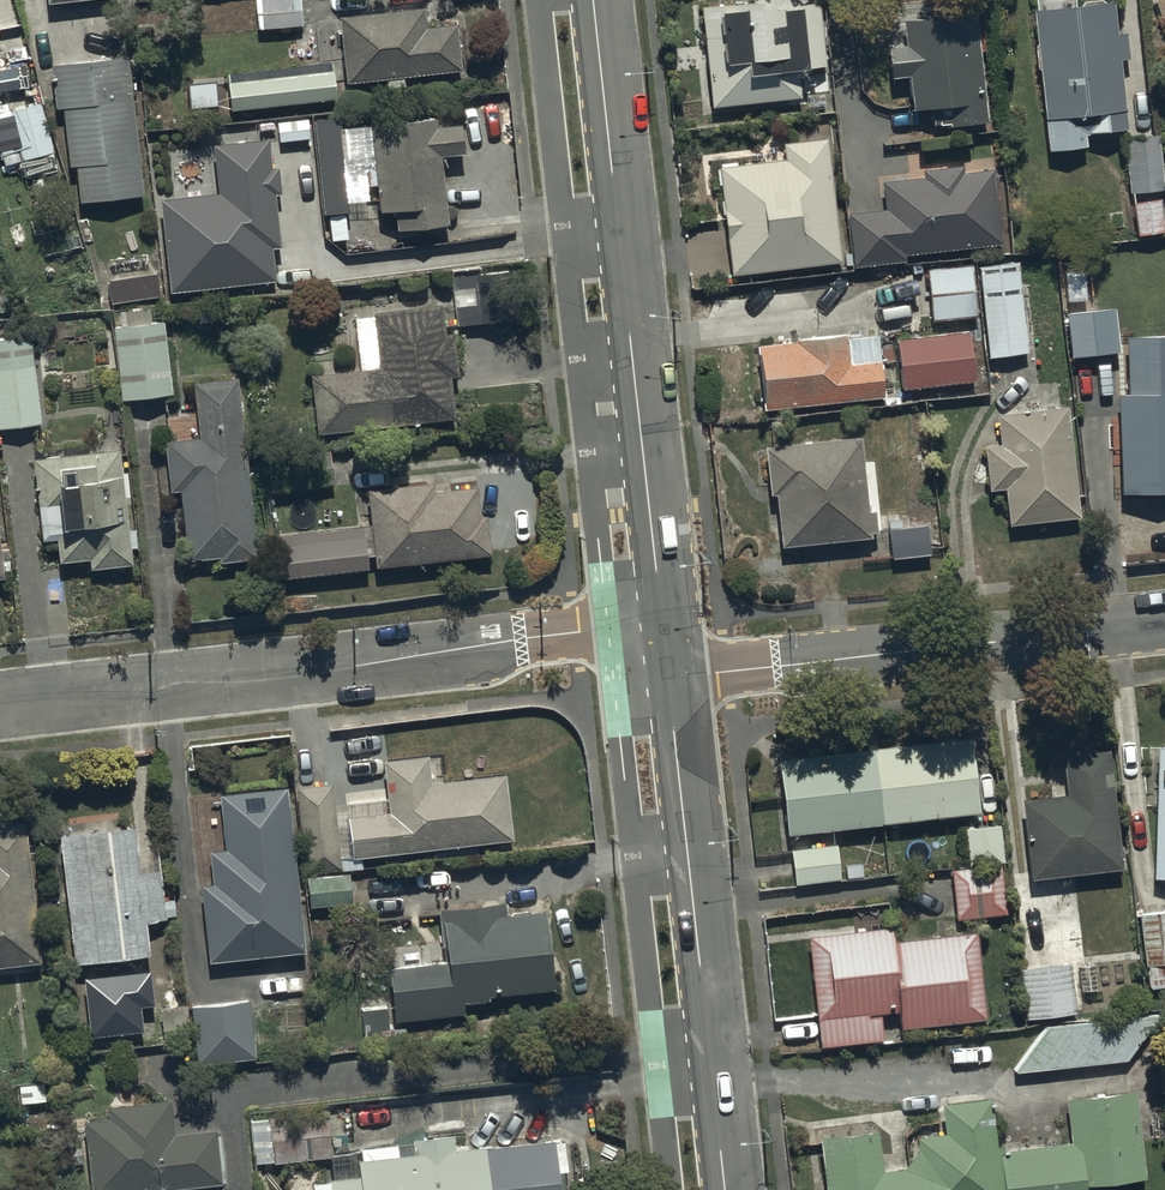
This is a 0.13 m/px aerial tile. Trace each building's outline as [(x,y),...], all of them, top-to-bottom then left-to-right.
[(304,28),(301,0),(259,0),(256,0),(259,32),(304,28)] [(713,110),(803,101),(800,72),(827,69),(821,6),(774,11),(773,3),(703,10),(713,110)] [(1086,137),(1129,133),(1121,64),(1131,63),(1128,35),(1118,36),(1115,5),(1034,14),(1049,155),(1088,151),(1086,137)] [(340,20),(348,87),(463,74),(458,27),(428,30),(426,11),(340,20)] [(951,130),(988,127),(978,18),(904,25),(906,49),(889,50),(893,83),(910,81),(913,114),(933,112),(935,128),(951,127),(951,130)] [(80,205),(145,199),(130,59),(51,67),(56,112),(64,111),(70,170),(77,169),(80,205)] [(337,102),(333,65),(228,76),(232,114),(337,102)] [(219,109),(217,83),(188,86),(190,112),(219,109)] [(24,163),(55,155),(41,105),(10,114),(24,163)] [(280,144),(311,141),(309,121),(278,124),(280,144)] [(342,121),(315,123),(325,218),(351,215),(342,121)] [(398,234),(450,229),(443,161),(465,158),(462,129),(439,131),(438,123),(372,130),(381,217),(396,215),(398,234)] [(1131,196),(1164,193),(1164,189),(1160,138),(1125,142),(1131,196)] [(274,171),(271,142),(214,148),(220,197),(161,203),(171,297),(278,285),(274,252),(283,251),(277,198),(283,198),(280,171),(274,171)] [(843,266),(828,142),(785,147),(786,163),(721,170),(733,279),(843,266)] [(906,258),(1003,248),(995,173),(965,176),(964,169),(923,173),(924,181),(883,185),(886,213),(850,217),(855,270),(907,265),(906,258)] [(1164,236),(1164,227),(1161,203),(1134,207),(1139,240),(1164,236)] [(332,244),(349,242),(347,217),(330,219),(332,244)] [(990,361),(1030,357),(1020,266),(979,270),(990,361)] [(928,272),(932,324),(978,321),(974,268),(928,272)] [(458,328),(518,323),(514,275),(454,280),(458,328)] [(1062,315),(1082,314),(1080,282),(1060,283),(1062,315)] [(452,381),(461,380),(455,329),(446,330),(444,309),(375,316),(380,372),(312,378),(318,438),(457,424),(452,381)] [(1072,362),(1121,357),(1116,312),(1067,318),(1072,362)] [(123,404),(174,398),(165,325),(115,331),(123,404)] [(903,394),(977,386),(971,336),(897,344),(903,394)] [(43,427),(32,338),(0,342),(0,432),(43,427)] [(765,415),(885,402),(879,339),(849,342),(848,338),(797,344),(797,346),(758,350),(765,415)] [(1164,498),(1164,340),(1127,342),(1129,399),(1119,399),(1122,499),(1164,498)] [(222,567),(259,563),(240,382),(195,386),(201,441),(166,445),(172,496),(182,495),(190,565),(222,562),(222,567)] [(1007,493),(1011,530),(1081,523),(1070,411),(998,418),(1001,449),(986,450),(991,495),(1007,493)] [(783,552),(874,543),(873,537),(880,537),(877,516),(871,516),(863,442),(767,451),(772,501),(778,500),(783,552)] [(92,574),(135,569),(121,453),(34,462),(44,545),(59,543),(61,567),(91,564),(92,574)] [(377,572),(493,560),(489,520),(483,520),(480,491),(437,495),(436,487),(369,494),(377,572)] [(893,563),(932,558),(929,529),(890,533),(893,563)] [(283,583),(370,574),(365,530),(278,540),(283,583)] [(968,731),(776,753),(787,827),(977,805),(968,731)] [(1156,738),(1152,871),(1164,871),(1164,738),(1156,738)] [(1065,787),(1020,791),(1029,871),(1120,861),(1107,743),(1062,747),(1065,787)] [(354,864),(515,845),(507,779),(433,788),(430,760),(385,765),(390,817),(349,821),(354,864)] [(211,968),(307,958),(289,792),(221,799),(227,853),(210,855),(214,888),(203,889),(211,968)] [(997,818),(964,822),(968,863),(950,865),(955,914),(1005,909),(999,856),(1001,856),(997,818)] [(43,968),(28,827),(0,830),(0,973),(43,968)] [(142,878),(137,832),(62,840),(75,971),(152,963),(148,926),(169,924),(164,876),(142,878)] [(835,839),(790,844),(794,879),(839,874),(835,839)] [(353,908),(351,878),(309,882),(312,912),(353,908)] [(508,907),(440,914),(446,965),(391,971),(397,1027),(467,1020),(466,1009),(492,1006),(491,1003),(556,996),(548,916),(510,920),(508,907)] [(1138,911),(1145,966),(1148,965),(1151,983),(1164,981),(1164,907),(1138,911)] [(890,921),(807,930),(820,1041),(881,1035),(878,1008),(897,1006),(899,1024),(985,1014),(975,926),(892,935),(890,921)] [(1069,958),(1018,964),(1025,1012),(1074,1007),(1069,958)] [(151,973),(86,980),(92,1038),(144,1033),(141,1009),(154,1008),(151,973)] [(199,1069),(258,1063),(252,1004),(193,1011),(199,1069)] [(1042,1020),(1013,1068),(1124,1056),(1154,1008),(1042,1020)] [(389,1013),(364,1014),(367,1054),(408,1051),(406,1033),(390,1034),(389,1013)] [(818,1130),(825,1189),(1085,1189),(1084,1179),(1143,1173),(1133,1082),(1065,1089),(1070,1138),(1002,1145),(1001,1138),(995,1139),(989,1091),(940,1095),(944,1128),(915,1131),(916,1145),(903,1161),(880,1163),(876,1124),(818,1130)] [(350,1104),(250,1115),(255,1159),(274,1157),(274,1159),(330,1153),(329,1145),(349,1143),(347,1125),(353,1125),(350,1104)] [(225,1189),(219,1135),(176,1139),(173,1105),(109,1111),(110,1124),(85,1126),(92,1189),(220,1189),(225,1189)] [(457,1156),(456,1140),(414,1144),(416,1160),(360,1165),(362,1182),(332,1185),(333,1188),(316,1189),(562,1189),(557,1147),(457,1156)]
